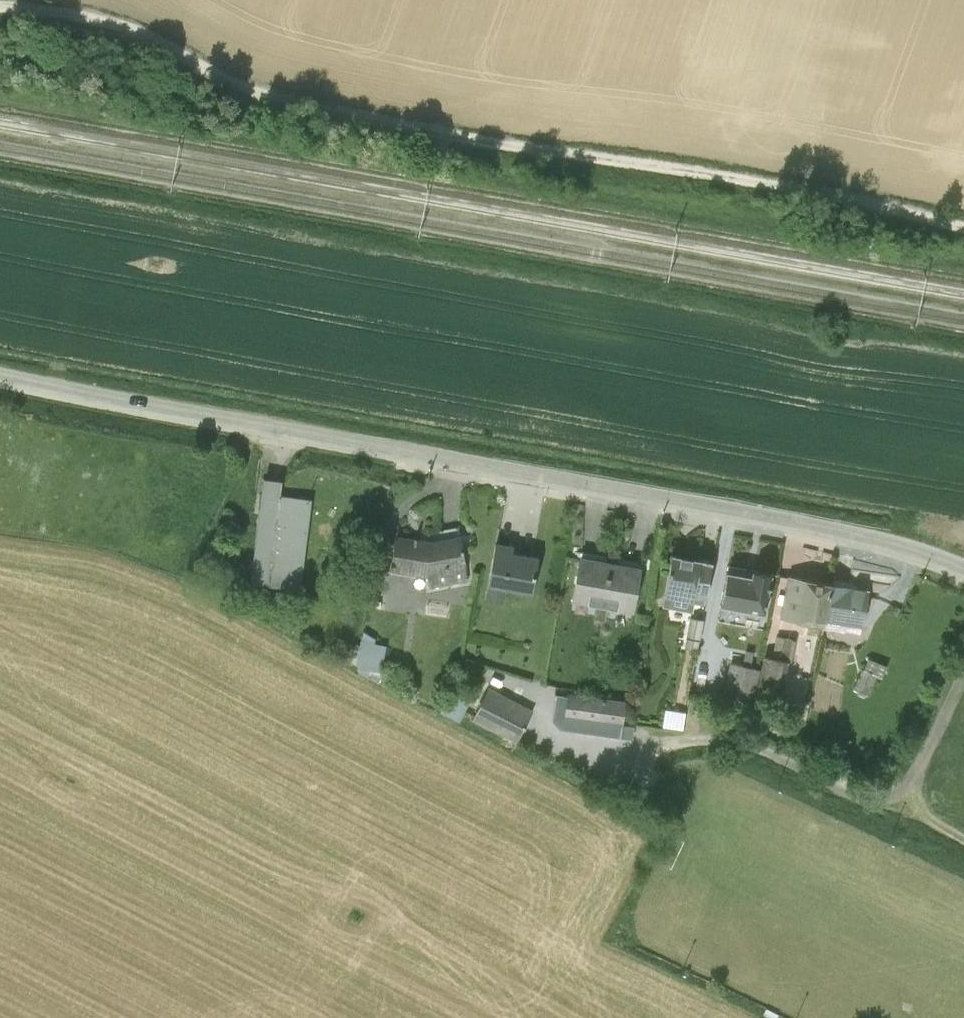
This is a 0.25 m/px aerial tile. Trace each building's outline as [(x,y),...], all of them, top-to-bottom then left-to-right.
[(263,479),(250,585),(298,590),(308,499),(279,496),(280,481),(263,479)] [(430,541),(459,536),(457,527),(423,534),(417,533),(417,535),(416,536),(415,539),(430,541)] [(415,539),(416,536),(414,536),(413,538),(396,536),(391,570),(427,576),(429,586),(468,579),(462,547),(461,547),(459,536),(430,541),(415,539)] [(495,543),(484,600),(503,603),(506,589),(532,593),(538,558),(512,553),(513,546),(495,543)] [(671,555),(662,606),(692,613),(694,603),(704,605),(712,562),(671,555)] [(602,605),(610,563),(580,557),(572,601),(602,605)] [(610,563),(602,605),(616,608),(616,609),(631,612),(639,568),(610,563)] [(726,571),(720,607),(763,614),(771,573),(752,570),(751,576),(726,571)] [(823,628),(831,584),(789,576),(781,619),(809,624),(809,626),(823,628)] [(831,584),(823,628),(843,632),(843,630),(860,632),(866,594),(849,591),(850,587),(851,582),(832,578),(831,584)] [(690,617),(685,647),(698,650),(703,620),(690,617)] [(360,645),(357,667),(356,670),(385,685),(390,675),(381,672),(385,645),(374,643),(375,637),(363,631),(360,645)] [(758,685),(756,697),(769,700),(772,687),(784,689),(789,662),(791,663),(794,640),(777,637),(773,658),(762,656),(757,684),(758,685)] [(357,667),(360,645),(354,644),(350,666),(357,667)] [(868,657),(854,690),(869,696),(877,677),(881,679),(887,665),(868,657)] [(730,663),(722,701),(750,708),(759,669),(730,663)] [(488,686),(471,719),(506,738),(502,746),(511,750),(532,709),(488,686)] [(555,695),(551,721),(559,729),(632,738),(633,726),(622,724),(626,700),(567,692),(566,696),(555,695)] [(450,698),(445,709),(458,715),(463,704),(450,698)]
